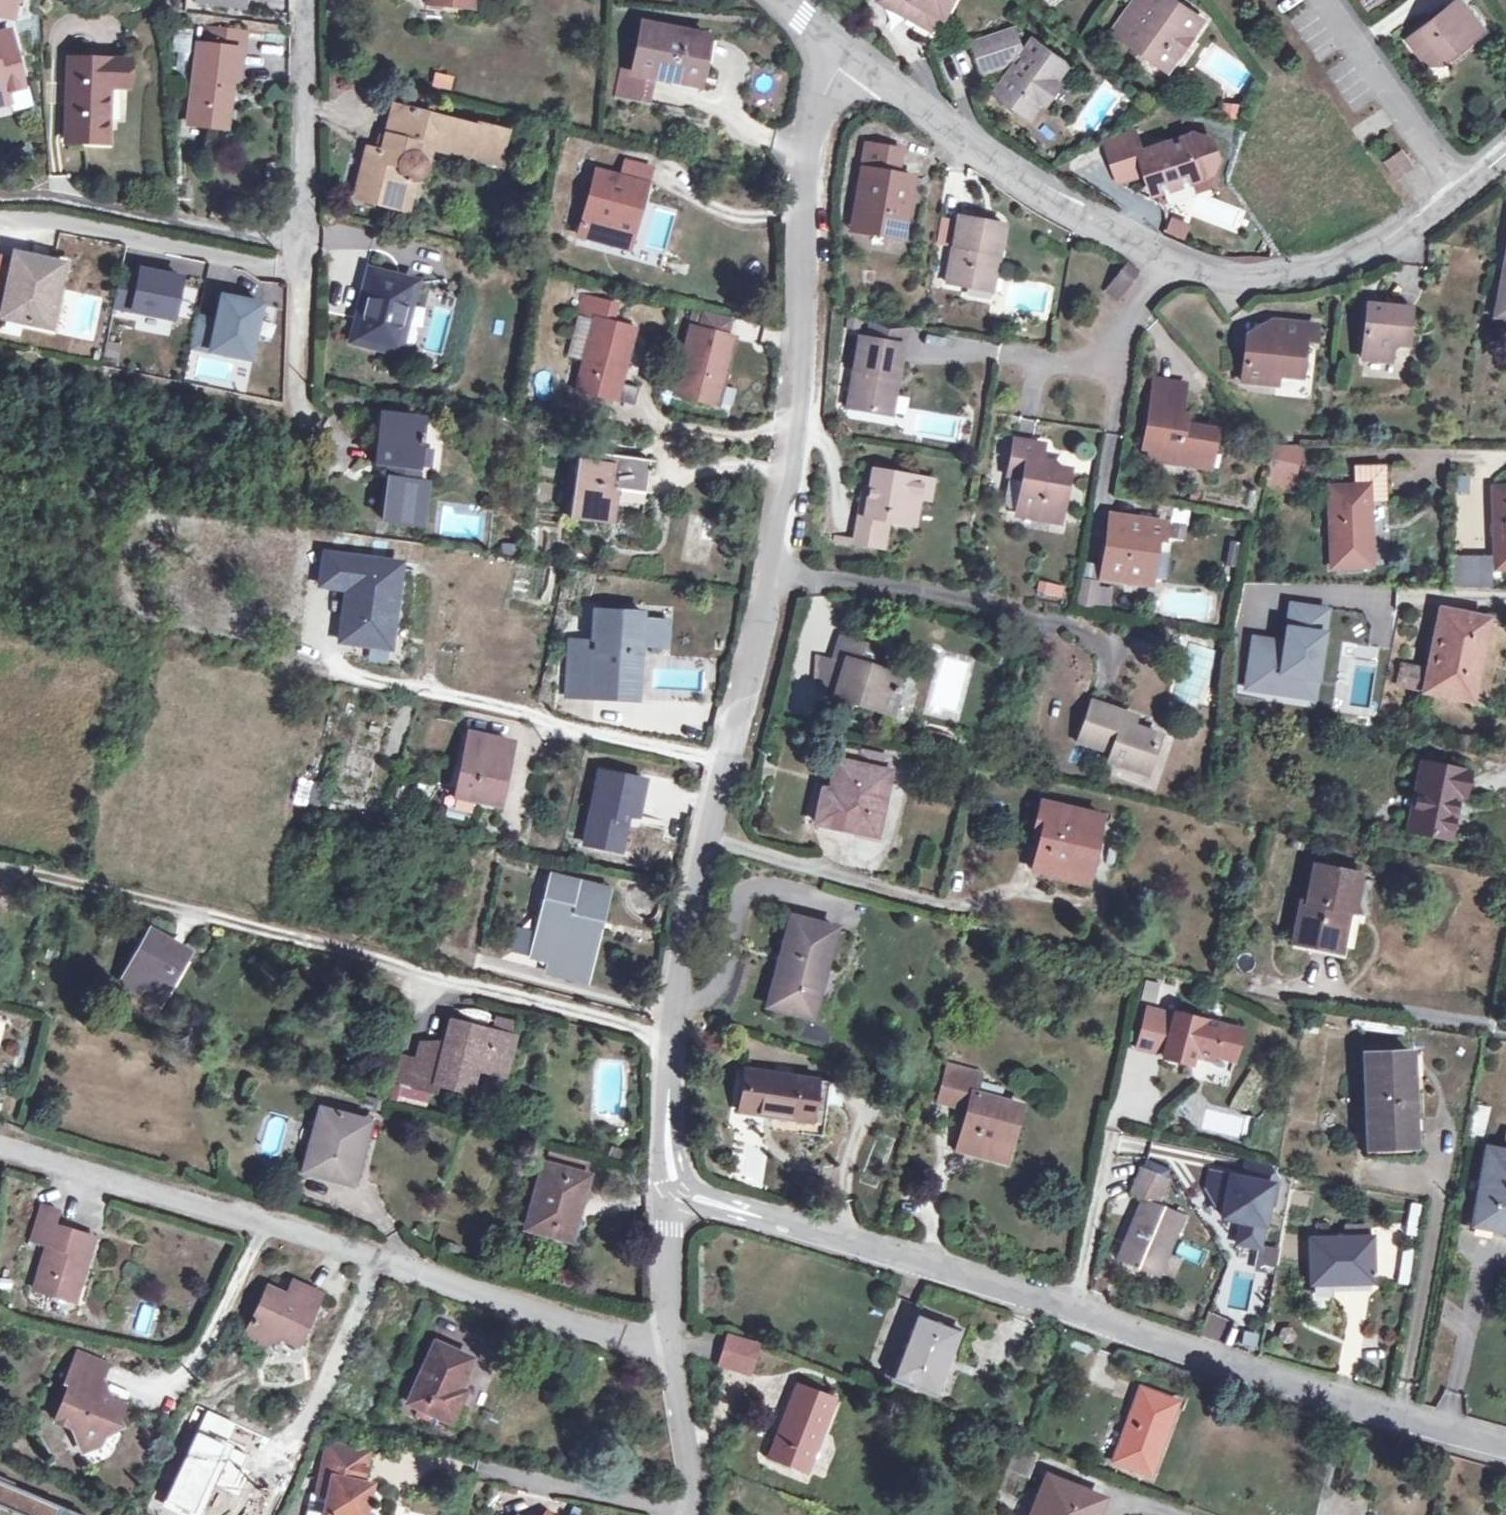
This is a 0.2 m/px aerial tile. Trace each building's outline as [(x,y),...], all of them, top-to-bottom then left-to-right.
[(13,22),(17,0),(0,0),(0,20),(13,22)] [(920,20),(928,5),(941,12),(946,14),(954,0),(884,0),(920,20)] [(1116,29),(1157,58),(1167,46),(1179,55),(1204,21),(1174,0),(1155,0),(1147,11),(1135,2),(1116,29)] [(1135,2),(1147,11),(1155,0),(1137,0),(1135,2)] [(1386,2),(1385,0),(1358,0),(1363,11),(1386,2)] [(1460,1),(1408,40),(1427,65),(1437,57),(1443,65),(1485,32),(1460,1)] [(932,27),(941,12),(928,5),(920,20),(932,27)] [(622,68),(616,97),(648,102),(653,76),(699,85),(704,57),(699,55),(703,35),(641,23),(631,69),(622,68)] [(1016,24),(975,38),(986,69),(997,66),(1004,57),(1012,46),(1018,50),(1022,44),(1016,24)] [(205,28),(203,45),(240,50),(242,32),(205,28)] [(5,92),(23,87),(9,30),(0,33),(0,93),(5,92)] [(1015,65),(997,90),(1030,114),(1040,100),(1050,98),(1058,86),(1057,77),(1051,73),(1062,58),(1035,37),(1023,54),(1027,57),(1021,66),(1016,63),(1015,65)] [(203,45),(199,44),(188,123),(215,126),(217,110),(227,111),(231,82),(236,82),(240,50),(203,45)] [(1015,65),(1016,63),(1023,54),(1018,50),(1012,46),(1004,57),(1015,65)] [(1169,68),(1179,55),(1167,46),(1157,58),(1169,68)] [(1023,54),(1016,63),(1021,66),(1027,57),(1023,54)] [(130,60),(71,58),(67,141),(107,142),(109,86),(129,87),(130,60)] [(451,89),(453,76),(434,73),(431,86),(451,89)] [(1224,103),(1224,118),(1238,118),(1238,103),(1224,103)] [(367,148),(355,197),(406,210),(415,178),(417,177),(420,175),(422,173),(424,169),(430,147),(499,164),(507,131),(476,122),(474,126),(394,105),(386,136),(381,152),(377,151),(367,148)] [(225,128),(227,111),(217,110),(215,126),(225,128)] [(1108,155),(1137,145),(1131,129),(1102,139),(1108,155)] [(1209,170),(1215,155),(1208,137),(1190,133),(1139,151),(1137,145),(1108,155),(1115,175),(1143,165),(1153,191),(1209,170)] [(381,134),(377,151),(381,152),(386,136),(381,134)] [(900,150),(866,144),(861,169),(869,170),(858,231),(902,239),(909,196),(903,189),(905,176),(896,175),(900,150)] [(577,175),(593,179),(596,171),(600,155),(584,151),(577,175)] [(630,151),(626,162),(652,169),(654,157),(630,151)] [(1400,153),(1385,163),(1396,177),(1410,166),(1400,153)] [(628,216),(638,218),(652,169),(626,162),(622,178),(596,171),(593,179),(578,235),(619,247),(628,216)] [(1115,175),(1117,182),(1146,172),(1143,165),(1115,175)] [(913,178),(905,176),(903,189),(909,196),(913,178)] [(629,249),(638,218),(628,216),(619,247),(629,249)] [(1003,224),(958,216),(946,283),(983,289),(989,255),(997,256),(1003,224)] [(1169,216),(1164,233),(1184,239),(1189,222),(1169,216)] [(941,217),(935,242),(947,245),(953,220),(941,217)] [(47,261),(15,253),(14,260),(2,317),(51,327),(61,275),(45,272),(47,261)] [(991,290),(997,256),(989,255),(983,289),(991,290)] [(2,317),(14,260),(0,257),(0,316),(2,317)] [(64,264),(47,261),(45,272),(61,275),(64,264)] [(1135,270),(1126,263),(1113,280),(1122,287),(1135,270)] [(1496,314),(1505,316),(1505,263),(1496,314)] [(178,278),(140,270),(139,275),(123,272),(115,308),(169,319),(178,278)] [(358,317),(352,339),(397,351),(415,283),(370,272),(365,291),(370,292),(364,319),(358,317)] [(1124,288),(1122,287),(1113,280),(1105,290),(1116,298),(1124,288)] [(584,361),(576,390),(617,401),(635,328),(612,322),(617,304),(584,296),(579,314),(582,314),(570,357),(584,361)] [(261,308),(222,300),(217,323),(199,320),(193,350),(250,362),(261,308)] [(1405,346),(1409,307),(1367,303),(1361,358),(1389,360),(1390,350),(1396,345),(1405,346)] [(702,329),(726,335),(730,320),(706,314),(702,329)] [(137,328),(167,335),(169,325),(140,319),(137,328)] [(1313,342),(1315,325),(1272,321),(1270,336),(1247,334),(1243,382),(1276,385),(1277,374),(1294,376),(1298,341),(1304,341),(1313,342)] [(870,322),(867,339),(902,346),(905,327),(870,322)] [(676,393),(718,404),(735,337),(726,335),(702,329),(693,327),(676,393)] [(867,339),(859,338),(847,407),(884,413),(890,377),(896,378),(902,346),(867,339)] [(1301,377),(1304,341),(1298,341),(1294,376),(1301,377)] [(890,414),(896,378),(890,377),(884,413),(890,414)] [(1184,385),(1152,380),(1141,446),(1149,447),(1157,449),(1156,458),(1194,464),(1196,448),(1211,450),(1215,430),(1184,425),(1178,424),(1179,414),(1184,385)] [(380,415),(379,425),(399,426),(400,416),(380,415)] [(388,478),(383,520),(422,523),(427,482),(411,480),(412,467),(417,468),(422,419),(400,416),(399,426),(379,425),(375,463),(390,465),(390,478),(388,478)] [(1040,446),(1013,442),(1008,474),(1022,476),(1016,513),(1058,521),(1065,479),(1045,476),(1046,468),(1047,463),(1037,462),(1040,446)] [(1293,481),(1300,445),(1272,444),(1265,475),(1293,481)] [(1147,457),(1156,458),(1157,449),(1149,447),(1147,457)] [(1209,466),(1211,450),(1196,448),(1194,464),(1209,466)] [(599,454),(598,461),(613,463),(613,456),(599,454)] [(578,458),(570,519),(615,523),(617,503),(610,503),(612,489),(645,492),(648,460),(613,456),(613,463),(598,461),(578,458)] [(1354,486),(1328,487),(1331,567),(1371,566),(1367,501),(1391,500),(1389,464),(1352,466),(1354,486)] [(1065,472),(1046,468),(1045,476),(1065,479),(1065,472)] [(922,479),(873,470),(869,489),(864,516),(857,514),(852,543),(883,549),(889,521),(913,525),(918,498),(922,479)] [(1291,490),(1293,481),(1265,475),(1263,483),(1291,490)] [(931,480),(922,479),(918,498),(928,500),(931,480)] [(1493,487),(1496,567),(1505,567),(1505,486),(1493,487)] [(862,487),(857,514),(864,516),(869,489),(862,487)] [(1161,539),(1163,522),(1117,515),(1115,531),(1107,530),(1100,576),(1143,583),(1149,537),(1154,538),(1161,539)] [(1148,584),(1154,538),(1149,537),(1143,583),(1148,584)] [(399,565),(322,555),(318,585),(348,589),(342,641),(389,647),(399,565)] [(1479,558),(1450,558),(1450,587),(1480,587),(1479,558)] [(1062,601),(1065,587),(1037,581),(1034,595),(1062,601)] [(1095,583),(1079,581),(1075,602),(1092,605),(1095,583)] [(1282,642),(1251,637),(1243,686),(1295,694),(1299,675),(1313,677),(1320,633),(1314,632),(1318,608),(1289,604),(1282,642)] [(1324,609),(1318,608),(1314,632),(1320,633),(1324,609)] [(595,674),(594,700),(627,702),(627,687),(637,688),(640,641),(666,642),(666,621),(641,620),(641,611),(594,609),(592,640),(570,639),(568,672),(595,674)] [(1488,620),(1440,610),(1423,690),(1471,700),(1488,620)] [(874,647),(840,638),(835,656),(845,660),(837,686),(834,697),(888,714),(896,687),(899,675),(876,668),(868,666),(874,647)] [(882,651),(874,647),(868,666),(876,668),(882,651)] [(813,679),(837,686),(845,660),(835,656),(834,660),(815,655),(813,679)] [(567,699),(594,700),(595,674),(568,672),(567,699)] [(1313,677),(1299,675),(1295,694),(1310,697),(1313,677)] [(636,702),(637,688),(627,687),(627,702),(636,702)] [(906,690),(896,687),(888,714),(897,717),(906,690)] [(1126,714),(1091,702),(1078,739),(1111,751),(1107,761),(1145,774),(1158,735),(1123,723),(1126,714)] [(468,734),(455,796),(492,804),(496,784),(501,785),(510,743),(468,734)] [(860,750),(857,765),(885,771),(888,756),(860,750)] [(857,765),(836,761),(829,791),(822,790),(815,823),(862,832),(866,813),(879,815),(888,771),(885,771),(857,765)] [(1467,773),(1421,763),(1408,830),(1448,838),(1457,793),(1462,794),(1467,773)] [(585,844),(621,851),(626,825),(621,824),(623,813),(628,814),(637,816),(644,780),(600,771),(585,844)] [(319,805),(320,781),(296,780),(295,804),(319,805)] [(1100,817),(1039,803),(1032,836),(1039,838),(1032,870),(1085,881),(1100,817)] [(875,835),(879,815),(866,813),(862,832),(875,835)] [(1313,864),(1351,872),(1352,865),(1307,855),(1300,894),(1306,895),(1313,864)] [(1351,872),(1313,864),(1306,895),(1305,901),(1300,900),(1291,942),(1334,951),(1342,909),(1351,911),(1359,874),(1351,872)] [(581,880),(579,889),(601,894),(592,929),(597,930),(602,931),(612,888),(581,880)] [(549,962),(546,972),(584,981),(597,930),(592,929),(601,894),(579,889),(550,882),(544,909),(562,914),(556,938),(538,933),(531,958),(549,962)] [(544,909),(538,933),(556,938),(562,914),(544,909)] [(836,929),(794,917),(780,969),(777,969),(768,1006),(812,1018),(836,929)] [(151,933),(123,981),(156,1000),(183,951),(151,933)] [(1172,1019),(1146,1012),(1137,1047),(1163,1054),(1163,1058),(1190,1064),(1193,1053),(1211,1057),(1212,1054),(1232,1060),(1240,1030),(1174,1014),(1172,1019)] [(417,1061),(411,1086),(435,1092),(438,1083),(470,1090),(477,1063),(505,1069),(513,1039),(510,1038),(492,1034),(476,1030),(477,1026),(453,1020),(447,1042),(445,1041),(437,1047),(421,1043),(417,1061)] [(496,1020),(492,1034),(510,1038),(513,1024),(496,1020)] [(1410,1051),(1364,1053),(1367,1121),(1376,1121),(1377,1146),(1414,1144),(1410,1051)] [(396,1082),(411,1086),(417,1061),(402,1057),(396,1082)] [(979,1073),(948,1066),(939,1101),(969,1109),(959,1149),(989,1157),(993,1143),(1009,1147),(1019,1106),(974,1093),(979,1073)] [(816,1081),(744,1071),(738,1111),(760,1114),(760,1111),(773,1112),(773,1116),(810,1121),(813,1101),(816,1081)] [(816,1080),(816,1081),(813,1101),(840,1105),(843,1084),(816,1080)] [(321,1110),(304,1172),(352,1185),(368,1123),(321,1110)] [(293,1142),(306,1145),(311,1123),(298,1120),(293,1142)] [(1415,1154),(1414,1144),(1377,1146),(1376,1121),(1367,1121),(1364,1121),(1365,1156),(1415,1154)] [(1006,1161),(1009,1147),(993,1143),(989,1157),(1006,1161)] [(749,1145),(742,1175),(757,1179),(764,1148),(749,1145)] [(1487,1149),(1473,1224),(1505,1230),(1505,1152),(1487,1149)] [(1247,1163),(1244,1179),(1271,1184),(1275,1185),(1276,1177),(1274,1169),(1247,1163)] [(542,1164),(525,1227),(571,1239),(588,1176),(542,1164)] [(1167,1177),(1142,1166),(1130,1192),(1143,1198),(1117,1260),(1156,1277),(1182,1215),(1156,1203),(1167,1177)] [(1243,1220),(1239,1242),(1259,1246),(1271,1184),(1212,1173),(1209,1188),(1224,1216),(1243,1220)] [(58,1211),(42,1206),(32,1240),(46,1244),(33,1289),(67,1299),(78,1266),(82,1268),(92,1238),(53,1226),(58,1211)] [(1350,1238),(1370,1237),(1369,1222),(1349,1223),(1350,1238)] [(1350,1238),(1309,1239),(1310,1283),(1371,1281),(1370,1237),(1350,1238)] [(72,1300),(82,1268),(78,1266),(67,1299),(72,1300)] [(297,1343),(319,1295),(292,1283),(286,1296),(266,1287),(243,1335),(263,1345),(283,1337),(297,1343)] [(154,1336),(158,1306),(138,1304),(135,1334),(154,1336)] [(966,1331),(914,1312),(890,1378),(934,1394),(951,1348),(959,1351),(966,1331)] [(1203,1314),(1199,1335),(1222,1338),(1226,1317),(1203,1314)] [(1088,1341),(1068,1334),(1065,1343),(1084,1351),(1088,1341)] [(753,1350),(726,1340),(717,1366),(744,1376),(753,1350)] [(467,1358),(434,1343),(407,1401),(448,1420),(458,1399),(451,1396),(467,1358)] [(101,1369),(69,1357),(58,1387),(62,1389),(49,1426),(68,1434),(77,1458),(94,1451),(100,1434),(107,1436),(117,1411),(90,1400),(101,1369)] [(831,1403),(796,1389),(769,1457),(803,1470),(812,1444),(815,1445),(831,1403)] [(1173,1401),(1140,1389),(1114,1462),(1150,1474),(1171,1417),(1168,1416),(1173,1401)] [(200,1406),(159,1498),(200,1514),(203,1514),(243,1425),(200,1406)] [(320,1450),(310,1501),(304,1499),(300,1514),(360,1514),(362,1501),(356,1488),(362,1457),(320,1450)] [(1046,1477),(1030,1514),(1089,1514),(1094,1514),(1101,1499),(1046,1477)] [(0,1479),(0,1514),(27,1514),(30,1510),(37,1512),(43,1496),(0,1479)] [(364,1490),(356,1488),(362,1501),(364,1490)] [(58,1507),(61,1499),(45,1492),(43,1496),(37,1512),(30,1510),(27,1514),(55,1514),(58,1507)] [(55,1514),(78,1514),(58,1507),(55,1514)]
